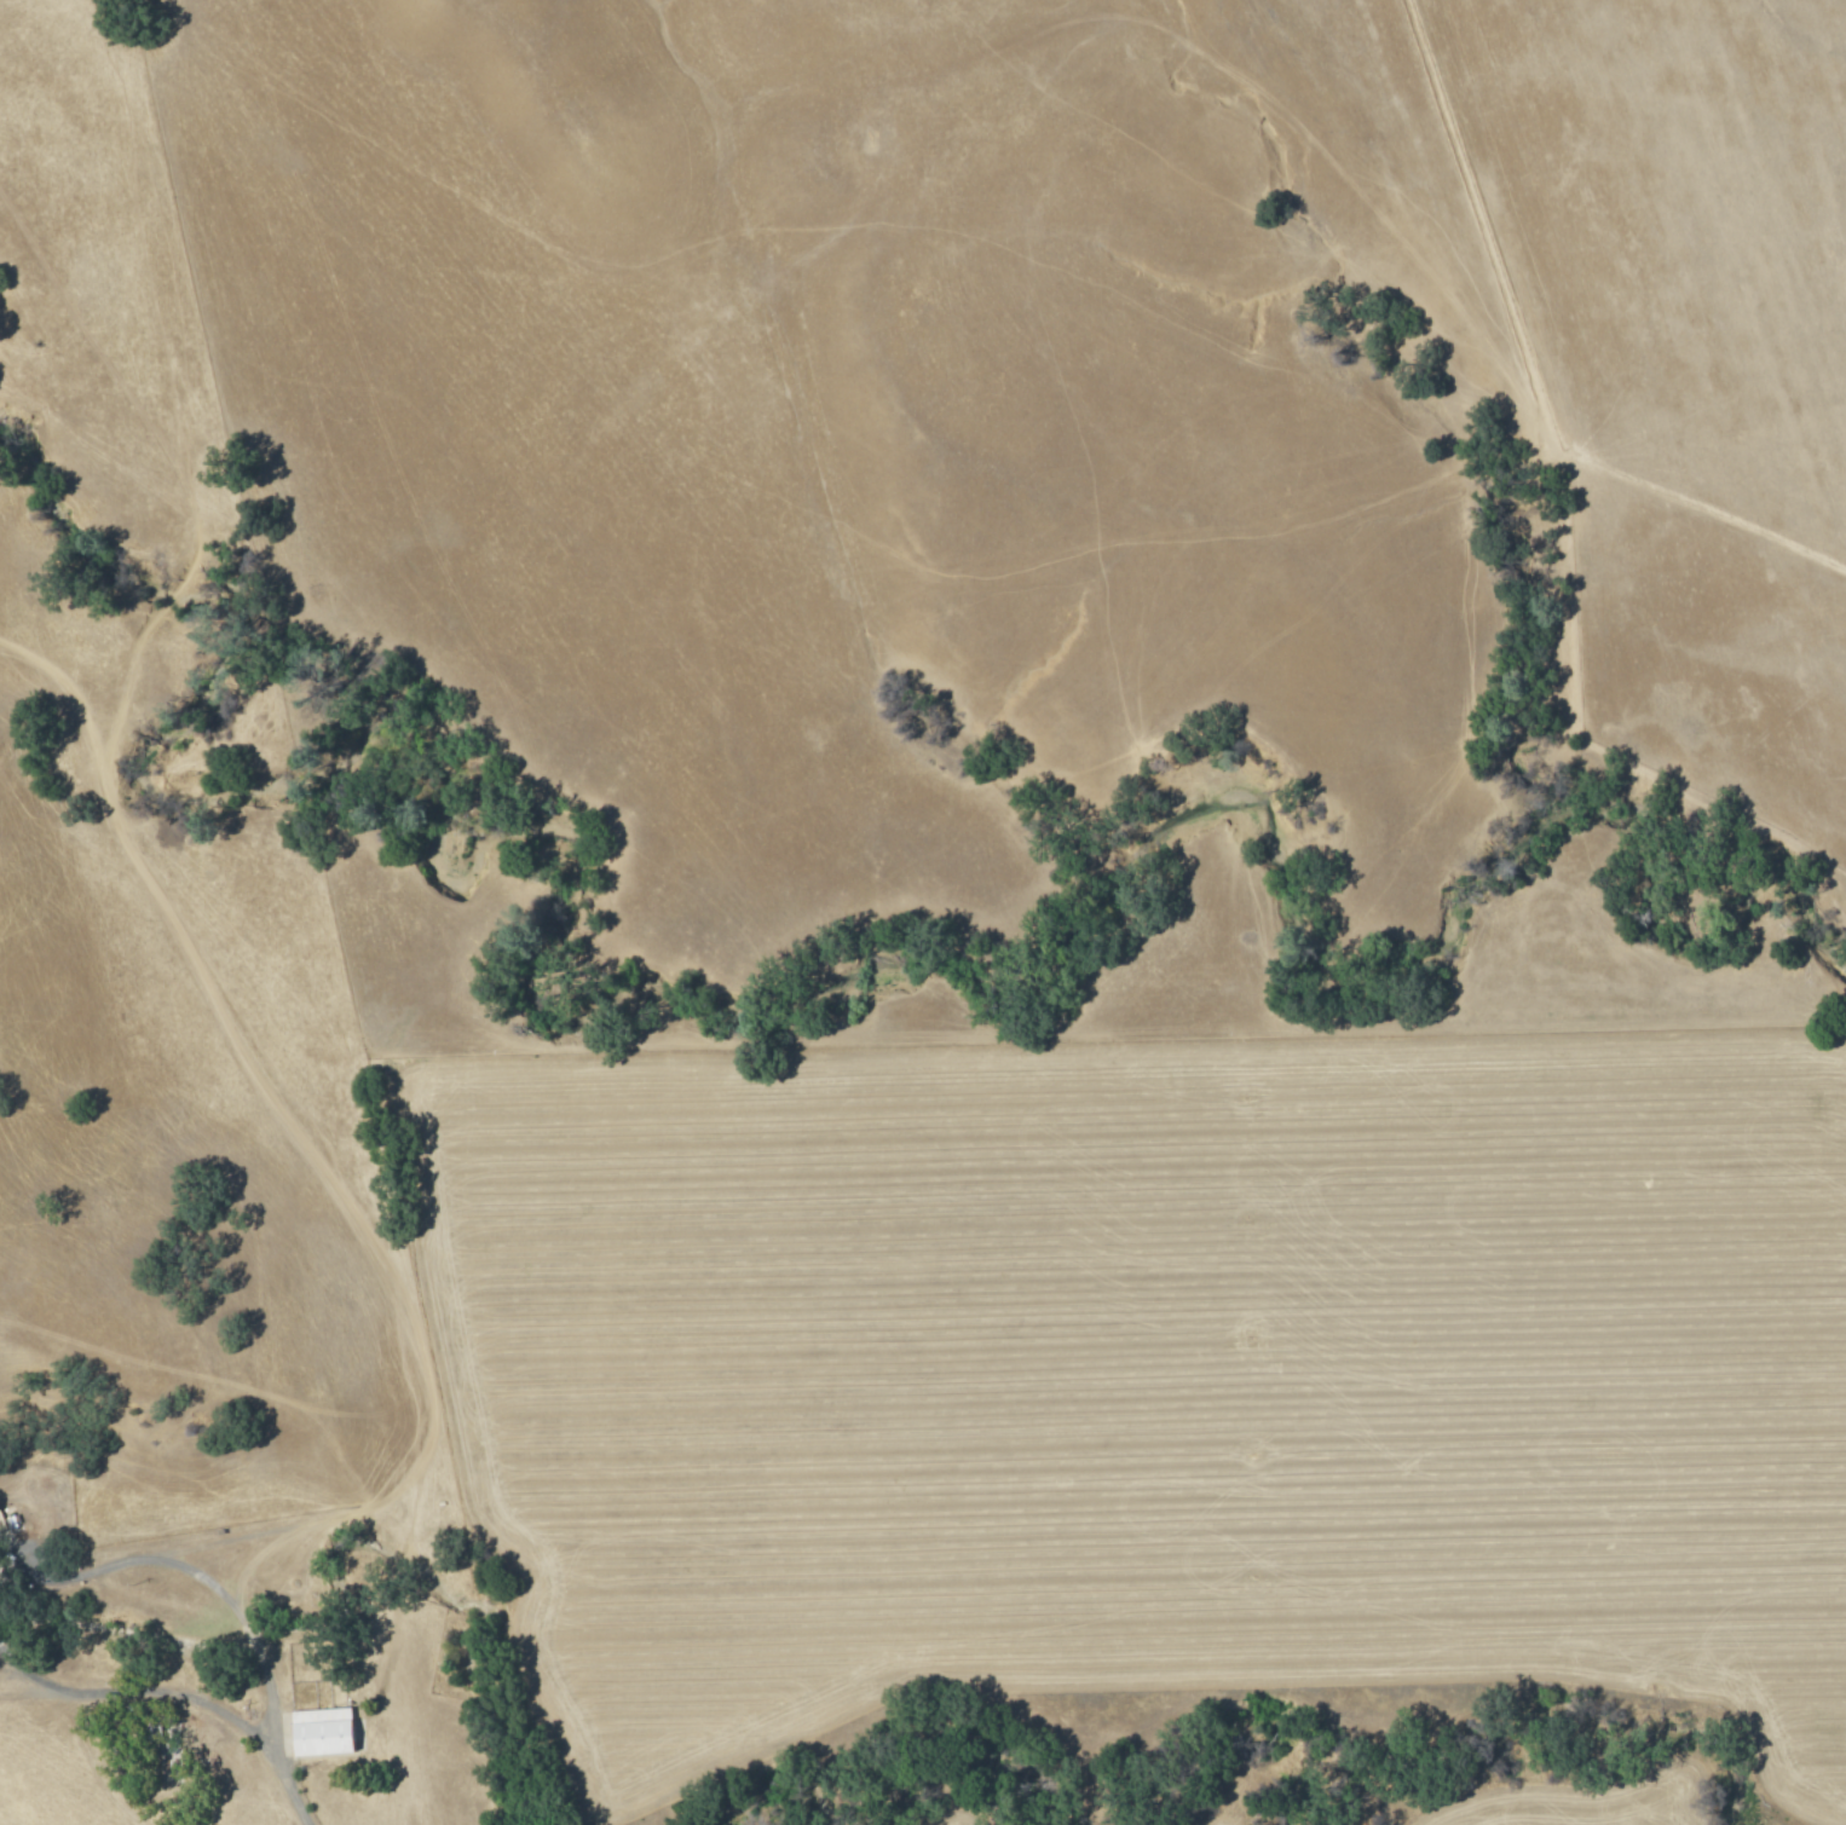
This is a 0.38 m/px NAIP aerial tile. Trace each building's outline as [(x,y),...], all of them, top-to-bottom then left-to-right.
[(290,1710),(293,1756),(352,1751),(348,1706),(290,1710)]
